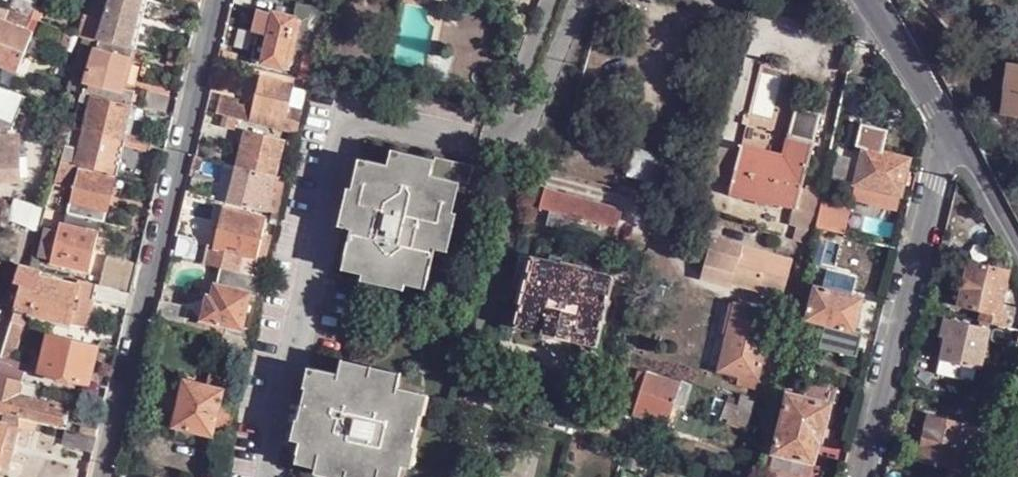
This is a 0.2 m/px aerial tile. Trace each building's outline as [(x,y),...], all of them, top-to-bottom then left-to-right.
[(9,9),(30,17),(35,0),(11,0),(9,9)] [(89,18),(99,22),(102,23),(109,0),(94,0),(89,18)] [(102,23),(97,40),(104,41),(120,45),(132,49),(133,49),(137,38),(147,0),(109,0),(102,23)] [(199,10),(201,3),(191,1),(189,0),(184,0),(183,6),(199,10)] [(291,18),(257,10),(253,32),(257,32),(250,59),(283,67),(283,63),(289,65),(292,51),(298,26),(311,29),(320,31),(325,9),(316,7),(310,5),(295,2),(291,18)] [(9,9),(7,8),(3,22),(27,31),(32,18),(30,17),(9,9)] [(65,31),(70,20),(42,9),(41,15),(38,20),(42,22),(65,31)] [(33,34),(27,31),(3,22),(0,21),(0,71),(16,77),(33,34)] [(37,36),(69,49),(76,35),(65,31),(42,22),(37,36)] [(298,26),(292,51),(305,54),(314,55),(320,31),(311,29),(298,26)] [(96,42),(86,38),(68,83),(83,87),(84,83),(94,47),(96,42)] [(94,47),(101,50),(104,41),(97,40),(96,42),(94,47)] [(130,56),(132,49),(120,45),(104,41),(101,50),(130,56)] [(123,93),(130,56),(101,50),(94,47),(84,83),(102,88),(123,93)] [(313,62),(314,55),(305,54),(299,79),(308,81),(313,62)] [(165,66),(184,71),(186,61),(166,58),(165,66)] [(1017,116),(1017,64),(1009,62),(1004,115),(1017,116)] [(294,84),(260,76),(249,122),(291,132),(297,133),(299,121),(286,118),(294,84)] [(8,135),(8,130),(11,130),(13,123),(14,124),(25,96),(0,86),(0,180),(19,179),(19,135),(8,135)] [(123,93),(102,88),(100,97),(129,105),(132,106),(133,96),(123,93)] [(146,92),(142,109),(163,114),(167,97),(146,92)] [(124,135),(132,106),(129,105),(100,97),(92,96),(83,130),(123,139),(124,135)] [(236,119),(220,115),(218,125),(234,129),(236,119)] [(859,124),(854,146),(860,148),(860,147),(880,151),(885,131),(859,124)] [(83,130),(75,129),(71,147),(78,149),(83,130)] [(123,139),(83,130),(78,149),(71,147),(64,145),(63,151),(60,160),(71,163),(114,174),(121,145),(123,139)] [(285,140),(245,130),(236,166),(276,175),(285,140)] [(297,133),(291,132),(284,158),(285,158),(291,160),(297,133)] [(137,138),(124,135),(123,139),(121,145),(134,147),(137,138)] [(800,191),(812,145),(816,146),(816,143),(789,136),(787,136),(782,157),(780,163),(767,159),(769,154),(736,145),(735,147),(740,148),(727,197),(729,198),(731,192),(770,203),(768,207),(770,207),(772,203),(795,209),(797,211),(797,215),(791,213),(788,226),(814,233),(816,228),(813,227),(820,192),(804,188),(802,192),(800,191)] [(148,140),(137,138),(134,147),(146,150),(147,145),(148,140)] [(659,182),(665,151),(633,144),(627,176),(659,182)] [(900,199),(910,159),(880,151),(860,147),(860,148),(851,185),(853,186),(899,198),(900,199)] [(621,151),(616,168),(625,171),(630,153),(621,151)] [(782,157),(769,154),(767,159),(780,163),(782,157)] [(367,159),(360,190),(356,189),(347,228),(351,229),(343,260),(364,264),(362,271),(406,282),(407,274),(421,277),(428,248),(431,249),(441,209),(437,208),(444,178),(430,175),(432,165),(388,156),(387,163),(367,159)] [(467,163),(434,156),(432,165),(430,175),(444,178),(462,182),(467,163)] [(287,178),(291,160),(285,158),(281,176),(287,178)] [(71,163),(60,160),(52,186),(50,193),(61,196),(71,163)] [(276,175),(236,166),(228,202),(267,211),(276,175)] [(115,178),(77,169),(69,202),(105,212),(115,178)] [(277,186),(284,189),(287,178),(281,176),(280,176),(277,186)] [(219,189),(203,185),(201,195),(217,199),(219,189)] [(899,198),(853,186),(850,198),(896,210),(899,198)] [(621,211),(543,192),(538,210),(616,228),(621,211)] [(45,207),(14,198),(7,218),(39,230),(45,207)] [(103,222),(105,212),(69,202),(66,212),(74,214),(96,220),(103,222)] [(851,209),(822,202),(816,228),(826,231),(835,233),(843,235),(851,209)] [(267,220),(226,209),(216,247),(216,248),(242,255),(257,258),(262,235),(267,220)] [(278,214),(273,213),(270,223),(276,224),(278,214)] [(59,222),(57,231),(47,229),(42,249),(52,252),(50,261),(88,271),(103,222),(96,220),(74,214),(71,225),(59,222)] [(835,233),(826,231),(825,237),(829,238),(829,239),(831,240),(832,238),(834,238),(835,233)] [(257,258),(262,260),(268,237),(262,235),(257,258)] [(710,239),(702,269),(733,278),(731,287),(780,301),(791,261),(710,239)] [(216,247),(208,245),(203,263),(212,265),(216,248),(216,247)] [(216,248),(212,265),(238,272),(242,255),(216,248)] [(562,257),(550,255),(548,261),(560,264),(562,257)] [(515,326),(595,345),(612,276),(560,264),(548,261),(533,257),(515,326)] [(255,276),(258,277),(262,260),(257,258),(252,275),(255,276)] [(15,307),(28,266),(20,264),(8,304),(15,307)] [(1007,273),(968,264),(967,267),(958,305),(958,307),(982,313),(998,316),(999,313),(1007,273)] [(967,267),(958,265),(949,302),(958,305),(967,267)] [(30,311),(30,313),(84,328),(91,299),(126,308),(130,292),(95,284),(94,289),(88,287),(39,274),(41,270),(36,268),(28,266),(15,307),(30,311)] [(733,278),(702,269),(698,282),(729,290),(731,287),(733,278)] [(254,279),(221,271),(217,286),(251,294),(254,279)] [(258,277),(255,276),(254,279),(251,294),(251,295),(260,297),(263,278),(258,277)] [(242,327),(251,295),(251,294),(217,286),(214,298),(209,297),(203,318),(236,327),(242,328),(242,327)] [(814,286),(806,321),(824,325),(854,333),(854,331),(863,299),(814,286)] [(188,307),(160,300),(155,318),(183,325),(188,307)] [(743,305),(734,303),(727,333),(734,335),(743,305)] [(757,381),(774,313),(759,309),(752,307),(743,305),(734,335),(727,333),(716,370),(757,381)] [(15,307),(11,320),(28,324),(30,313),(30,311),(15,307)] [(998,316),(982,313),(980,322),(995,326),(998,316)] [(1005,314),(999,313),(998,316),(995,326),(1002,327),(1005,314)] [(28,324),(11,320),(10,324),(21,327),(27,329),(28,324)] [(988,332),(944,321),(940,339),(945,341),(939,362),(978,372),(988,332)] [(21,327),(10,324),(0,356),(11,359),(21,327)] [(819,348),(856,357),(862,334),(854,331),(854,333),(824,325),(819,348)] [(252,330),(242,327),(242,328),(236,327),(233,336),(249,340),(252,330)] [(97,347),(49,334),(39,372),(88,385),(97,347)] [(20,381),(26,364),(11,359),(0,356),(0,376),(20,381)] [(978,372),(939,362),(936,377),(975,387),(978,372)] [(409,433),(416,435),(418,427),(411,424),(418,394),(397,389),(399,384),(340,369),(338,374),(317,369),(310,399),(305,398),(302,406),(308,408),(297,454),(316,459),(315,464),(355,474),(354,476),(356,476),(378,476),(379,474),(390,476),(398,476),(409,433)] [(668,422),(680,383),(646,371),(645,373),(638,370),(632,388),(640,390),(633,411),(668,422)] [(220,391),(221,390),(224,375),(208,371),(205,387),(220,391)] [(65,407),(37,399),(17,394),(20,381),(0,376),(0,413),(7,414),(20,418),(60,427),(65,407)] [(40,386),(20,381),(17,394),(37,399),(40,386)] [(205,387),(186,381),(175,425),(211,434),(214,425),(221,396),(223,391),(220,391),(205,387)] [(806,382),(801,398),(828,405),(828,404),(833,405),(836,391),(832,390),(832,388),(806,382)] [(237,400),(238,393),(221,390),(220,391),(223,391),(221,396),(237,400)] [(746,430),(755,398),(740,394),(738,398),(737,405),(726,402),(721,422),(746,430)] [(812,462),(817,439),(820,440),(829,405),(828,405),(801,398),(788,394),(777,438),(774,449),(774,452),(812,462)] [(737,405),(738,398),(728,395),(726,402),(737,405)] [(237,400),(221,396),(214,425),(230,429),(237,400)] [(95,400),(81,397),(78,408),(92,411),(93,407),(95,400)] [(104,402),(95,400),(93,407),(102,410),(104,402)] [(712,400),(708,415),(716,418),(721,404),(712,400)] [(999,411),(985,407),(976,432),(990,436),(999,411)] [(5,424),(9,425),(7,431),(17,434),(20,418),(7,414),(0,413),(0,423),(5,424)] [(965,427),(928,418),(918,460),(948,467),(955,469),(956,467),(977,473),(990,436),(976,432),(965,427)] [(0,423),(0,456),(7,431),(9,425),(5,424),(0,423)] [(95,436),(65,429),(61,441),(92,450),(95,436)] [(8,463),(17,434),(7,431),(0,456),(0,461),(8,463)] [(977,473),(956,467),(955,469),(948,467),(946,476),(975,476),(977,473)]
